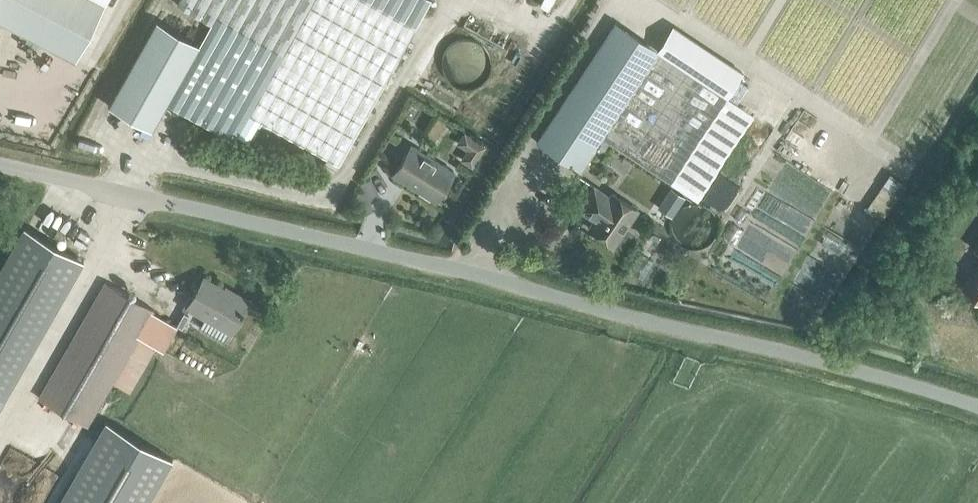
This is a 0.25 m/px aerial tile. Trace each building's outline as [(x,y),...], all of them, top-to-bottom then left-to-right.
[(74,60),(106,0),(0,0),(0,21),(74,60)] [(211,22),(199,43),(168,100),(235,138),(249,113),(339,163),(430,0),(179,0),(177,4),(211,22)] [(156,19),(108,105),(151,129),(168,100),(199,43),(156,19)] [(579,170),(594,147),(659,50),(658,49),(616,21),(536,141),(579,170)] [(674,25),(658,49),(659,50),(726,94),(727,95),(728,96),(744,71),(674,25)] [(494,60),(494,58),(493,53),(492,49),(489,44),(486,40),(483,38),(478,35),(470,34),(465,34),(461,35),(455,38),(452,40),(449,44),(446,49),(445,53),(444,58),(445,63),(446,67),(448,71),(451,75),(455,79),(459,81),(464,83),(468,83),(474,83),(478,82),(485,77),(488,75),(491,69),(493,64),(494,60)] [(594,147),(601,151),(608,141),(696,199),(754,113),(728,96),(727,95),(726,94),(659,50),(594,147)] [(457,141),(468,147),(462,157),(475,164),(487,141),(464,129),(457,141)] [(453,170),(434,158),(411,144),(393,173),(435,199),(453,170)] [(886,216),(906,183),(888,173),(869,206),(886,216)] [(610,196),(593,185),(578,208),(595,219),(590,227),(613,242),(636,208),(613,192),(610,196)] [(719,229),(719,228),(719,224),(717,219),(713,212),(708,208),(705,207),(701,205),(696,205),(692,205),(687,206),(683,209),(679,212),(676,216),(674,220),(672,228),(673,233),(674,237),(679,244),(682,247),(686,249),(694,251),(701,251),(705,249),(710,246),(713,244),(716,239),(718,234),(719,229)] [(0,267),(0,396),(4,398),(84,258),(25,224),(0,267)] [(961,287),(977,299),(977,263),(961,287)] [(203,277),(187,305),(231,330),(247,302),(203,277)] [(105,281),(39,397),(87,425),(112,381),(138,336),(154,345),(162,350),(176,325),(152,311),(154,309),(105,281)] [(152,349),(154,345),(138,336),(129,353),(112,381),(128,390),(152,349)] [(172,457),(124,429),(119,426),(111,422),(108,420),(106,419),(57,502),(146,502),(172,457)]
